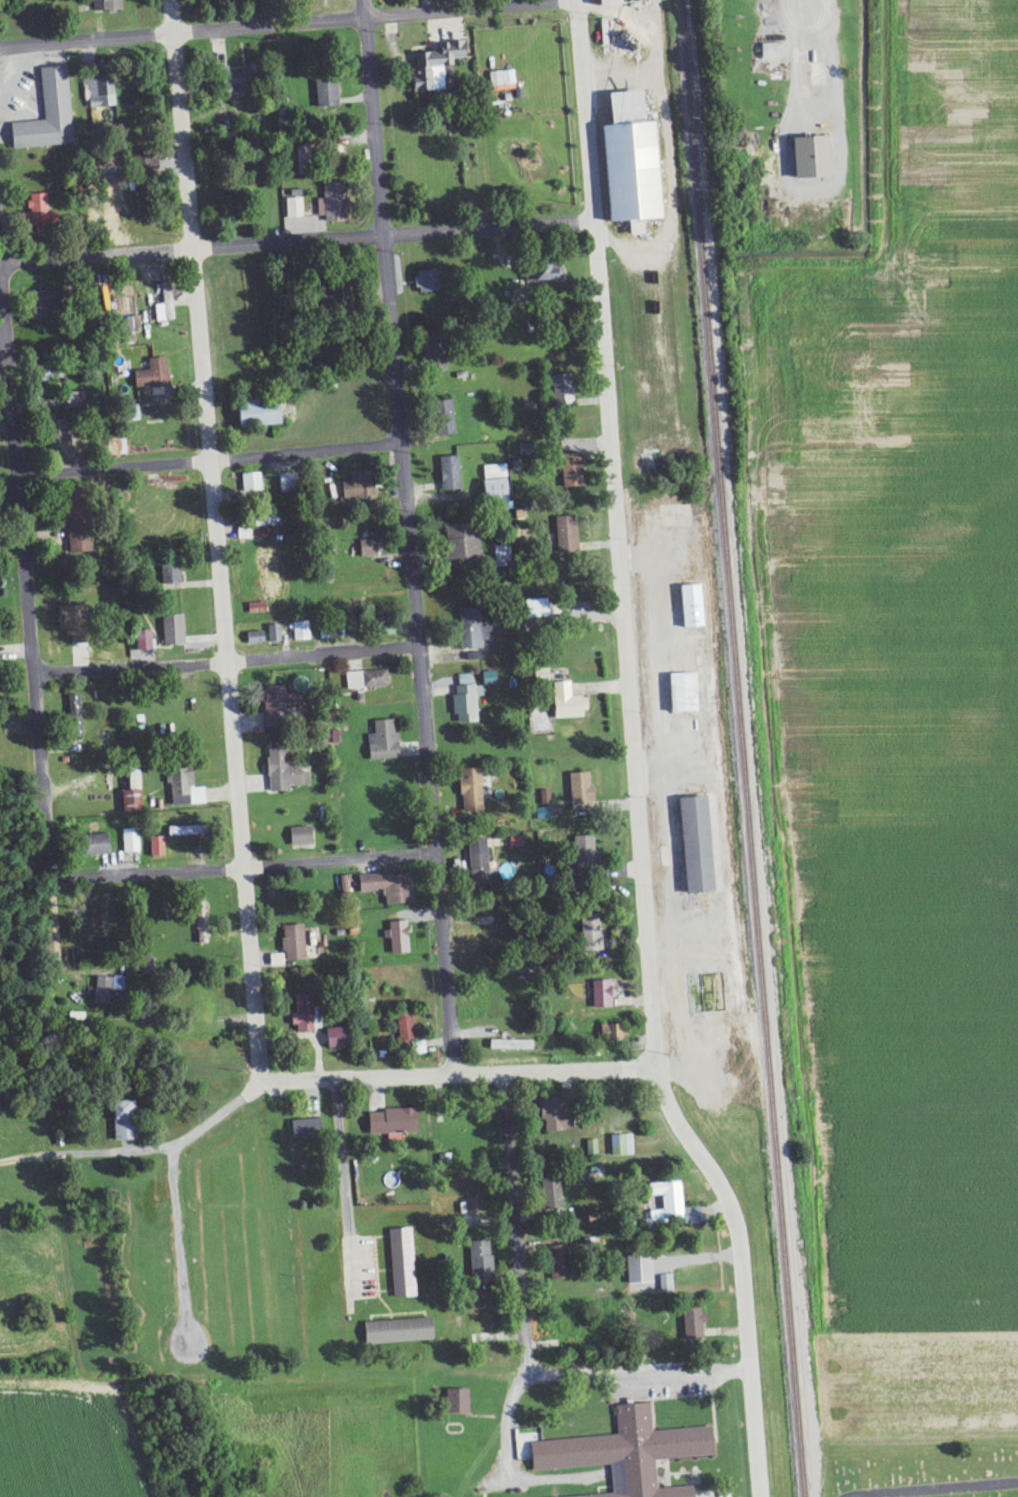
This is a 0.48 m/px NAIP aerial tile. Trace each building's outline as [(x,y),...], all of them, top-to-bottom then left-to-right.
[(96,11),(124,11),(124,0),(96,0),(96,11)] [(465,59),(464,41),(437,44),(438,53),(414,55),(416,85),(408,86),(408,93),(443,90),(441,67),(448,67),(448,60),(465,59)] [(775,45),(758,45),(759,60),(776,60),(775,45)] [(229,85),(259,85),(259,64),(248,64),(249,72),(229,72),(229,85)] [(14,149),(75,145),(69,66),(41,68),(45,121),(12,123),(14,149)] [(489,86),(514,85),(513,71),(488,72),(489,86)] [(92,108),(117,107),(115,75),(84,77),(85,101),(91,101),(92,108)] [(341,107),(340,77),(317,77),(318,108),(341,107)] [(602,224),(623,223),(624,237),(639,236),(638,221),(655,220),(649,123),(639,123),(637,92),(601,95),(603,127),(596,128),(602,224)] [(788,180),(824,179),(823,138),(787,139),(788,180)] [(156,152),(137,152),(138,189),(157,189),(156,152)] [(327,222),(349,222),(347,183),(325,184),(326,199),(319,199),(320,217),(327,216),(327,222)] [(50,194),(30,194),(30,214),(28,214),(28,230),(62,229),(62,212),(51,213),(50,194)] [(289,218),(305,218),(304,198),(288,199),(289,218)] [(554,283),(556,270),(531,266),(528,279),(554,283)] [(441,293),(440,271),(418,272),(418,288),(422,288),(422,293),(441,293)] [(158,322),(175,321),(174,284),(165,284),(166,305),(158,305),(158,322)] [(61,291),(40,291),(40,310),(61,311),(61,291)] [(430,336),(431,365),(452,364),(451,335),(430,336)] [(137,388),(170,387),(170,359),(150,359),(150,371),(136,371),(137,388)] [(550,375),(551,409),(570,408),(568,374),(550,375)] [(245,427),(288,426),(287,401),(244,403),(245,427)] [(443,403),(446,420),(455,418),(451,402),(443,403)] [(560,488),(579,487),(579,453),(559,454),(560,488)] [(443,491),(463,490),(461,457),(441,458),(443,491)] [(508,500),(507,465),(481,466),(481,481),(478,481),(478,500),(508,500)] [(343,482),(344,500),(377,498),(376,471),(352,472),(352,482),(343,482)] [(264,492),(263,473),(243,474),(244,493),(264,492)] [(298,473),(282,474),(283,492),(299,491),(298,473)] [(93,554),(93,488),(71,488),(71,554),(93,554)] [(574,516),(553,517),(555,554),(575,553),(574,516)] [(445,562),(478,560),(475,524),(443,526),(445,562)] [(239,529),(241,540),(254,538),(252,527),(239,529)] [(361,557),(380,557),(379,540),(360,541),(361,557)] [(493,568),(510,568),(510,545),(492,546),(493,568)] [(164,584),(184,584),(183,564),(164,564),(164,584)] [(701,584),(677,585),(678,628),(703,628),(701,584)] [(521,600),(521,619),(545,619),(545,600),(521,600)] [(251,604),(252,613),(267,613),(267,603),(251,604)] [(90,606),(61,607),(62,630),(71,630),(72,645),(91,644),(90,606)] [(455,608),(457,650),(480,649),(479,640),(493,640),(492,626),(478,627),(477,607),(455,608)] [(186,616),(164,616),(165,646),(187,645),(186,616)] [(297,641),(312,641),(311,622),(296,623),(297,641)] [(283,643),(282,626),(269,626),(269,643),(283,643)] [(139,632),(140,651),(155,650),(154,631),(139,632)] [(248,634),(249,645),(267,643),(266,632),(248,634)] [(349,689),(390,688),(390,671),(348,672),(349,689)] [(696,673),(665,674),(666,714),(697,712),(696,673)] [(456,723),(475,723),(474,697),(483,696),(483,686),(471,686),(470,675),(454,675),(455,695),(450,695),(450,715),(455,715),(456,723)] [(550,683),(551,718),(583,717),(582,697),(568,697),(568,682),(550,683)] [(266,688),(268,728),(289,727),(289,706),(300,706),(299,695),(287,696),(287,687),(266,688)] [(71,719),(83,719),(82,695),(71,695),(71,719)] [(366,760),(395,759),(393,720),(371,721),(372,735),(366,735),(366,760)] [(312,785),(312,773),(304,773),(303,766),(290,767),(290,748),(270,749),(272,792),(291,792),(291,786),(312,785)] [(459,812),(480,812),(479,768),(458,769),(459,812)] [(208,804),(208,788),(197,788),(196,769),(171,771),(173,806),(208,804)] [(568,804),(589,803),(588,772),(567,773),(568,804)] [(539,804),(548,804),(547,790),(538,791),(539,804)] [(145,791),(126,791),(126,813),(145,813),(145,791)] [(675,798),(680,894),(708,892),(703,796),(675,798)] [(550,820),(550,808),(533,808),(534,820),(550,820)] [(171,837),(209,835),(208,826),(170,828),(171,837)] [(309,828),(287,828),(287,846),(309,846),(309,828)] [(125,853),(141,853),(140,829),(124,830),(125,853)] [(90,836),(91,855),(112,854),(111,835),(90,836)] [(591,836),(571,837),(572,864),(592,864),(591,836)] [(165,837),(150,838),(151,857),(166,857),(165,837)] [(484,839),(466,840),(468,889),(486,888),(484,839)] [(382,905),(406,903),(404,874),(356,876),(357,893),(381,891),(382,905)] [(351,896),(348,876),(337,877),(340,898),(351,896)] [(203,911),(193,913),(198,944),(208,942),(203,911)] [(579,935),(575,935),(576,952),(598,952),(598,915),(579,916),(579,935)] [(406,953),(405,922),(388,922),(388,931),(382,931),(382,939),(389,939),(390,954),(406,953)] [(280,926),(281,954),(267,955),(268,966),(282,966),(282,961),(303,960),(301,925),(280,926)] [(125,991),(125,978),(97,977),(97,1003),(115,1004),(116,991),(125,991)] [(608,981),(590,981),(591,1008),(609,1008),(608,981)] [(310,1032),(310,1006),(293,1006),(293,1014),(290,1014),(291,1032),(310,1032)] [(424,1054),(422,1041),(412,1042),(409,1010),(394,1011),(397,1043),(409,1041),(411,1055),(424,1054)] [(624,1039),(624,1025),(598,1024),(597,1039),(624,1039)] [(323,1029),(323,1048),(343,1047),(342,1028),(323,1029)] [(530,1041),(487,1040),(487,1049),(530,1050),(530,1041)] [(562,1099),(536,1100),(537,1121),(542,1121),(542,1131),(563,1130),(562,1099)] [(109,1141),(131,1141),(130,1101),(108,1102),(109,1141)] [(414,1133),(413,1110),(364,1111),(365,1135),(414,1133)] [(320,1119),(289,1120),(289,1139),(321,1138),(320,1119)] [(609,1156),(632,1155),(631,1135),(608,1136),(609,1156)] [(585,1155),(598,1154),(597,1141),(584,1141),(585,1155)] [(541,1210),(560,1209),(557,1178),(538,1180),(541,1210)] [(646,1184),(646,1196),(659,1196),(660,1211),(647,1211),(648,1222),(681,1221),(681,1224),(698,1224),(697,1207),(681,1208),(680,1183),(646,1184)] [(390,1298),(413,1297),(410,1229),(387,1229),(390,1298)] [(467,1243),(468,1281),(490,1281),(489,1242),(467,1243)] [(564,1247),(548,1247),(548,1281),(565,1281),(564,1247)] [(649,1256),(624,1257),(625,1285),(650,1284),(649,1256)] [(670,1292),(670,1275),(658,1276),(658,1293),(670,1292)] [(701,1339),(700,1308),(681,1308),(682,1340),(701,1339)] [(361,1322),(362,1345),(430,1341),(428,1319),(361,1322)] [(444,1389),(443,1415),(465,1415),(466,1390),(444,1389)] [(690,1487),(655,1490),(652,1460),(711,1456),(708,1427),(650,1432),(648,1403),(613,1406),(615,1436),(527,1443),(529,1472),(608,1466),(611,1495),(586,1496),(691,1496),(690,1487)]
